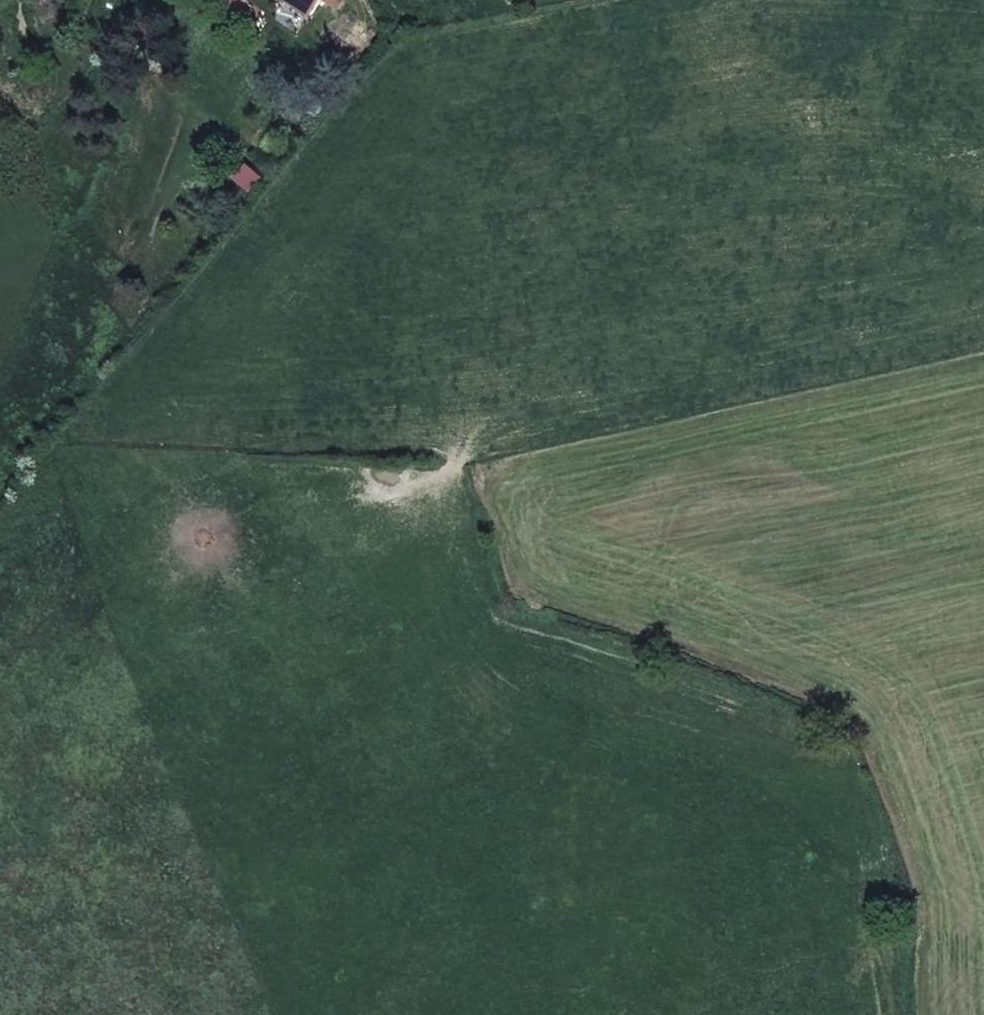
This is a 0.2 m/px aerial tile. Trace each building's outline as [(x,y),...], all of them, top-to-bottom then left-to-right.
[(313,13),(322,0),(293,0),(313,13)]
